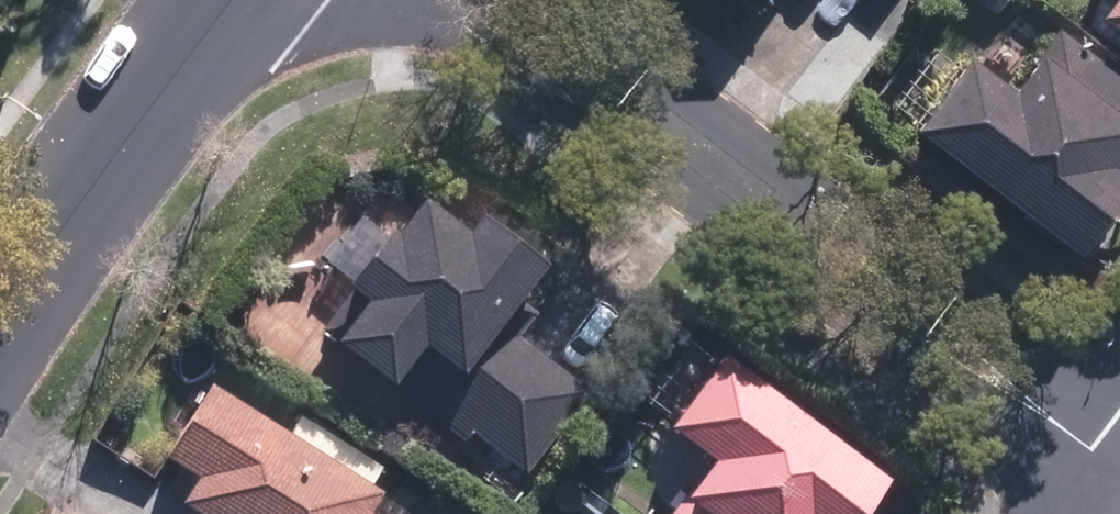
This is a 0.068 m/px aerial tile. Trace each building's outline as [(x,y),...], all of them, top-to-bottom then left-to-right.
[(1099,4),(1119,20),(1119,0),(1102,0),(1099,4)] [(962,77),(935,55),(873,131),(1050,275),(1107,205),(1085,187),(1119,145),(1119,98),(1048,40),(1038,52),(1004,25),(962,77)] [(374,393),(509,487),(578,387),(515,343),(532,318),(502,297),(545,237),(480,191),(443,245),(360,186),(281,299),(326,330),(307,357),(369,400),(374,393)] [(658,512),(661,513),(839,513),(861,482),(698,366),(646,440),(688,470),(658,512)] [(185,393),(135,468),(168,491),(153,513),(370,513),(353,503),(374,473),(292,417),(272,446),(185,393)]
